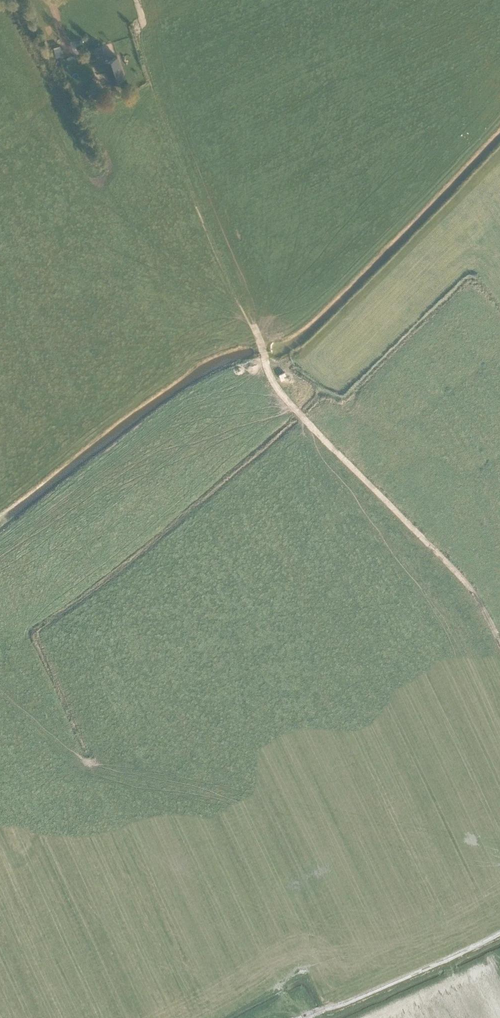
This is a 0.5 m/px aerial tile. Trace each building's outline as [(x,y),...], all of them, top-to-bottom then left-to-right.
[(102,54),(95,57),(98,67),(104,66),(109,82),(124,77),(117,56),(104,60),(102,54)]
